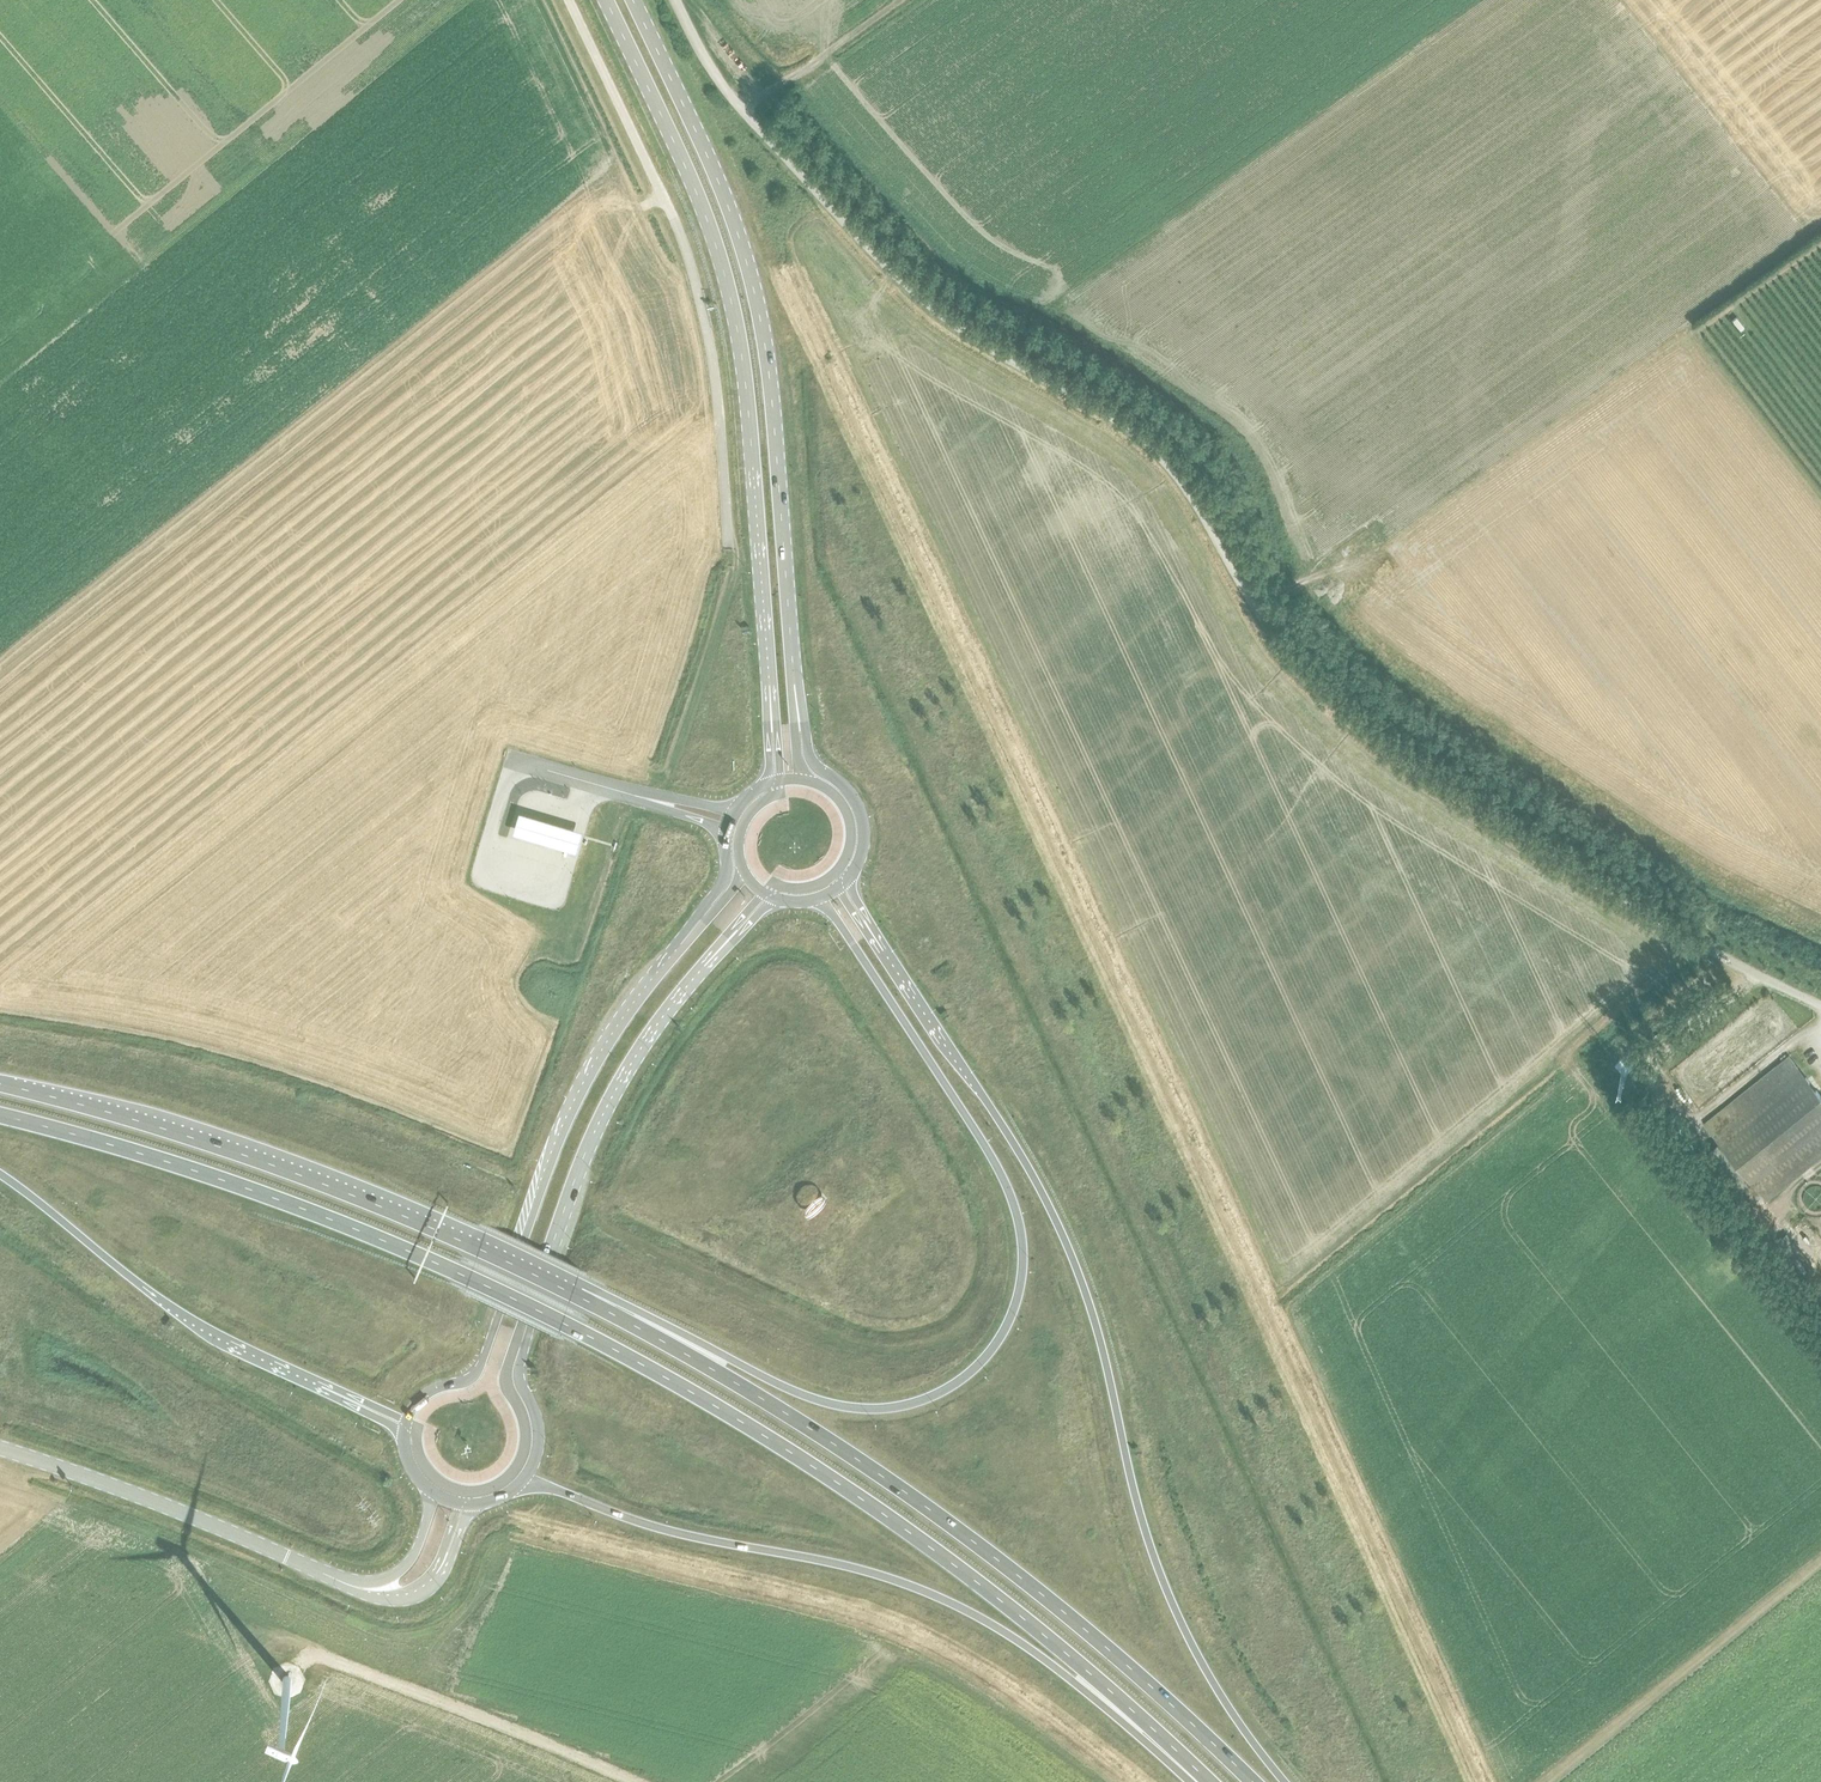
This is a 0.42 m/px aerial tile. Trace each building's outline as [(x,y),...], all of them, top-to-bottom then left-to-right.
[(513,829),(576,848),(582,827),(519,808),(513,829)] [(1652,925),(1649,931),(1678,945),(1680,939),(1652,925)] [(1789,1056),(1705,1123),(1767,1200),(1820,1157),(1820,1095),(1789,1056)] [(1671,1082),(1676,1079),(1670,1069),(1665,1072),(1671,1082)] [(1770,1247),(1798,1282),(1814,1269),(1786,1235),(1770,1247)]
